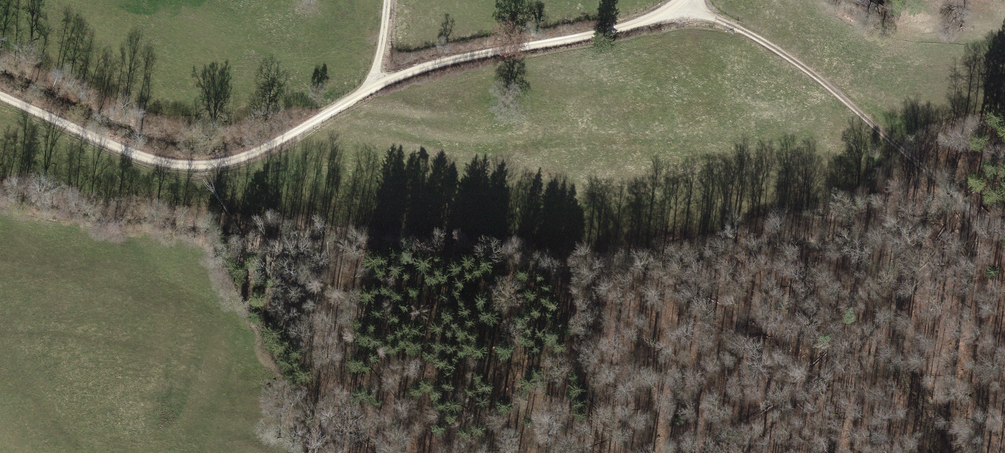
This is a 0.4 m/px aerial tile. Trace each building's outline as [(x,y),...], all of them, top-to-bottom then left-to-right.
[(877,0),(854,0),(853,3),(874,9),(877,0)]
